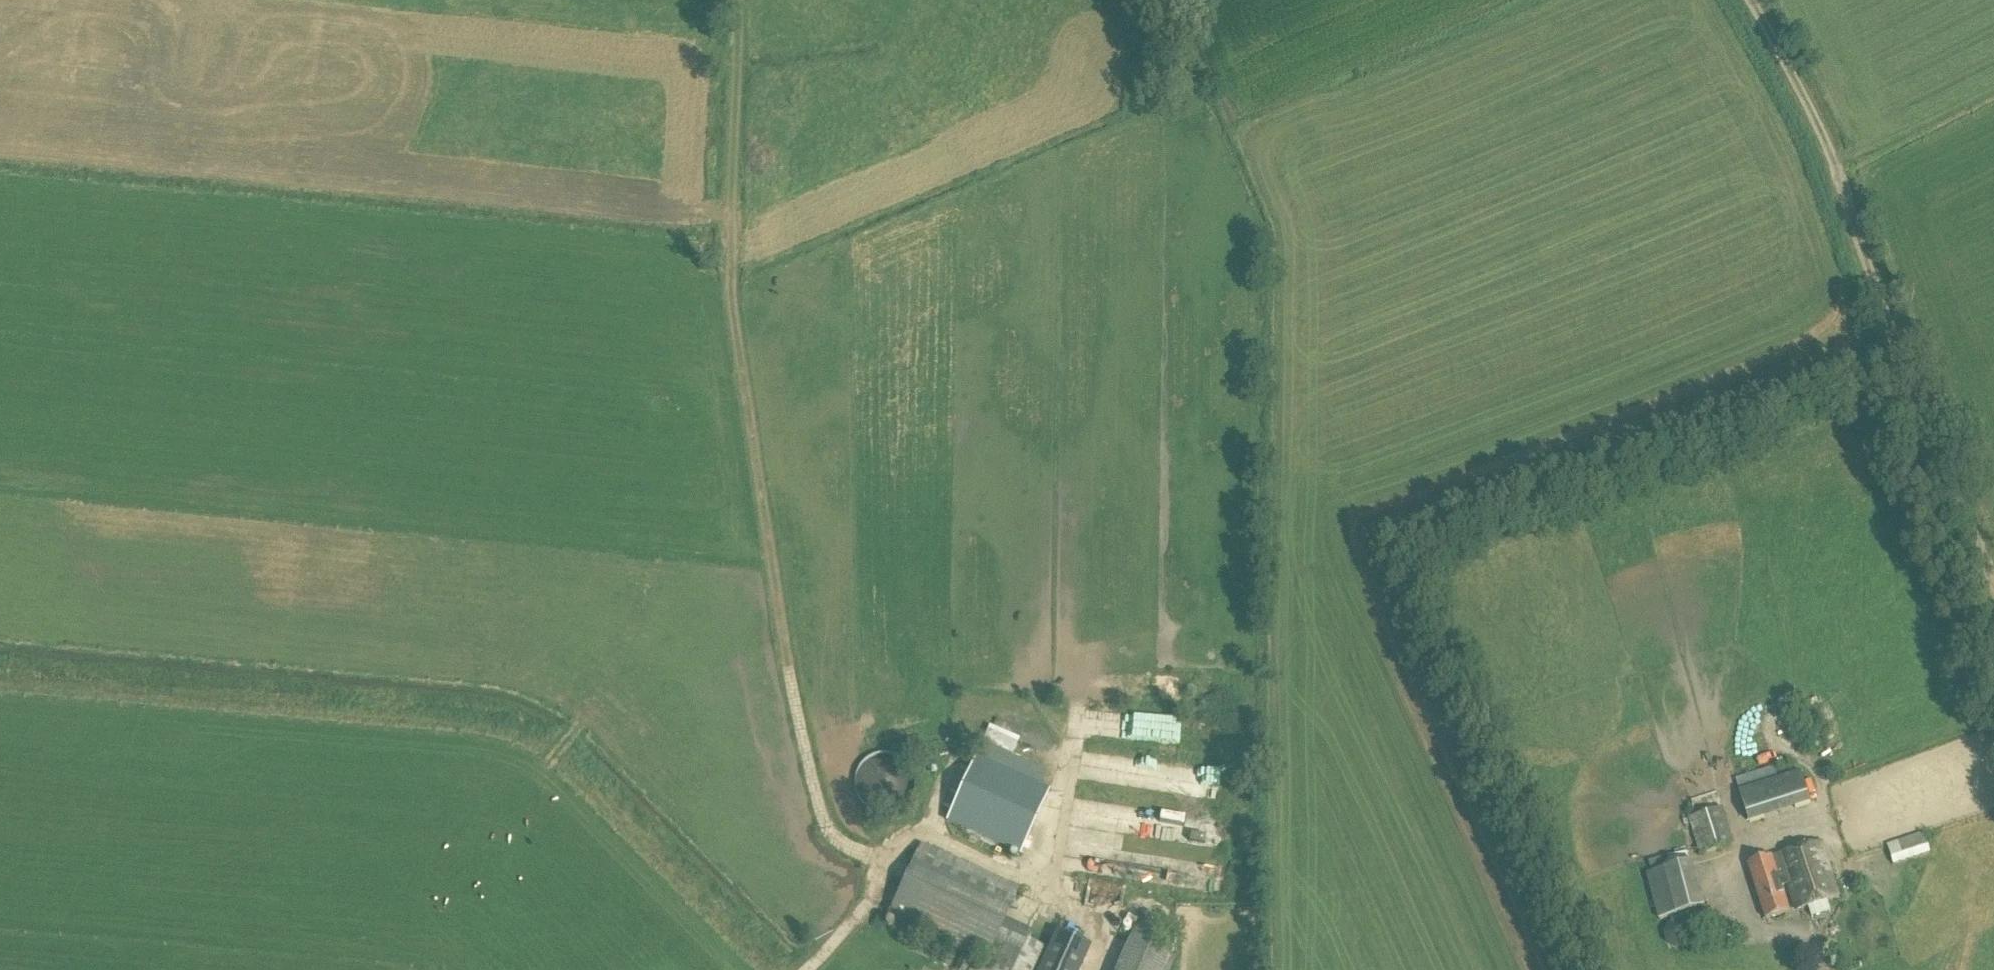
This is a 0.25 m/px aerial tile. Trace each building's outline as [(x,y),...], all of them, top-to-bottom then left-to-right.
[(1162,738),(1173,740),(1176,717),(1164,716),(1162,738)] [(984,720),(972,753),(1038,776),(1042,765),(1008,753),(1016,732),(984,720)] [(912,799),(915,791),(916,782),(914,773),(909,766),(903,760),(895,756),(887,754),(878,755),(870,758),(863,763),(858,770),(855,779),(855,787),(857,796),(861,803),(867,809),(875,814),(883,815),(892,814),(900,811),(907,806),(912,799)] [(946,821),(1020,854),(1048,790),(974,758),(946,821)] [(1209,786),(1210,771),(1174,770),(1173,785),(1209,786)] [(1805,772),(1744,792),(1754,820),(1814,799),(1805,772)] [(1689,818),(1701,855),(1736,844),(1725,807),(1689,818)] [(1889,845),(1895,867),(1931,856),(1925,833),(1889,845)] [(1780,855),(1796,911),(1842,897),(1824,841),(1780,855)] [(887,918),(986,963),(996,942),(1001,944),(1008,928),(1004,925),(1020,888),(921,843),(887,918)] [(1086,866),(1099,867),(1100,852),(1087,851),(1086,866)] [(1750,866),(1767,920),(1790,913),(1773,858),(1750,866)] [(1167,879),(1170,865),(1156,862),(1153,876),(1167,879)] [(1648,875),(1659,920),(1686,913),(1706,908),(1694,863),(1648,875)] [(1686,913),(1689,926),(1709,921),(1706,908),(1686,913)] [(1174,963),(1167,959),(1173,945),(1135,928),(1117,969),(1171,969),(1174,963)] [(1088,949),(1053,934),(1047,949),(1010,933),(999,958),(994,956),(988,969),(1079,969),(1088,949)] [(953,969),(968,969),(971,964),(958,959),(953,969)]
